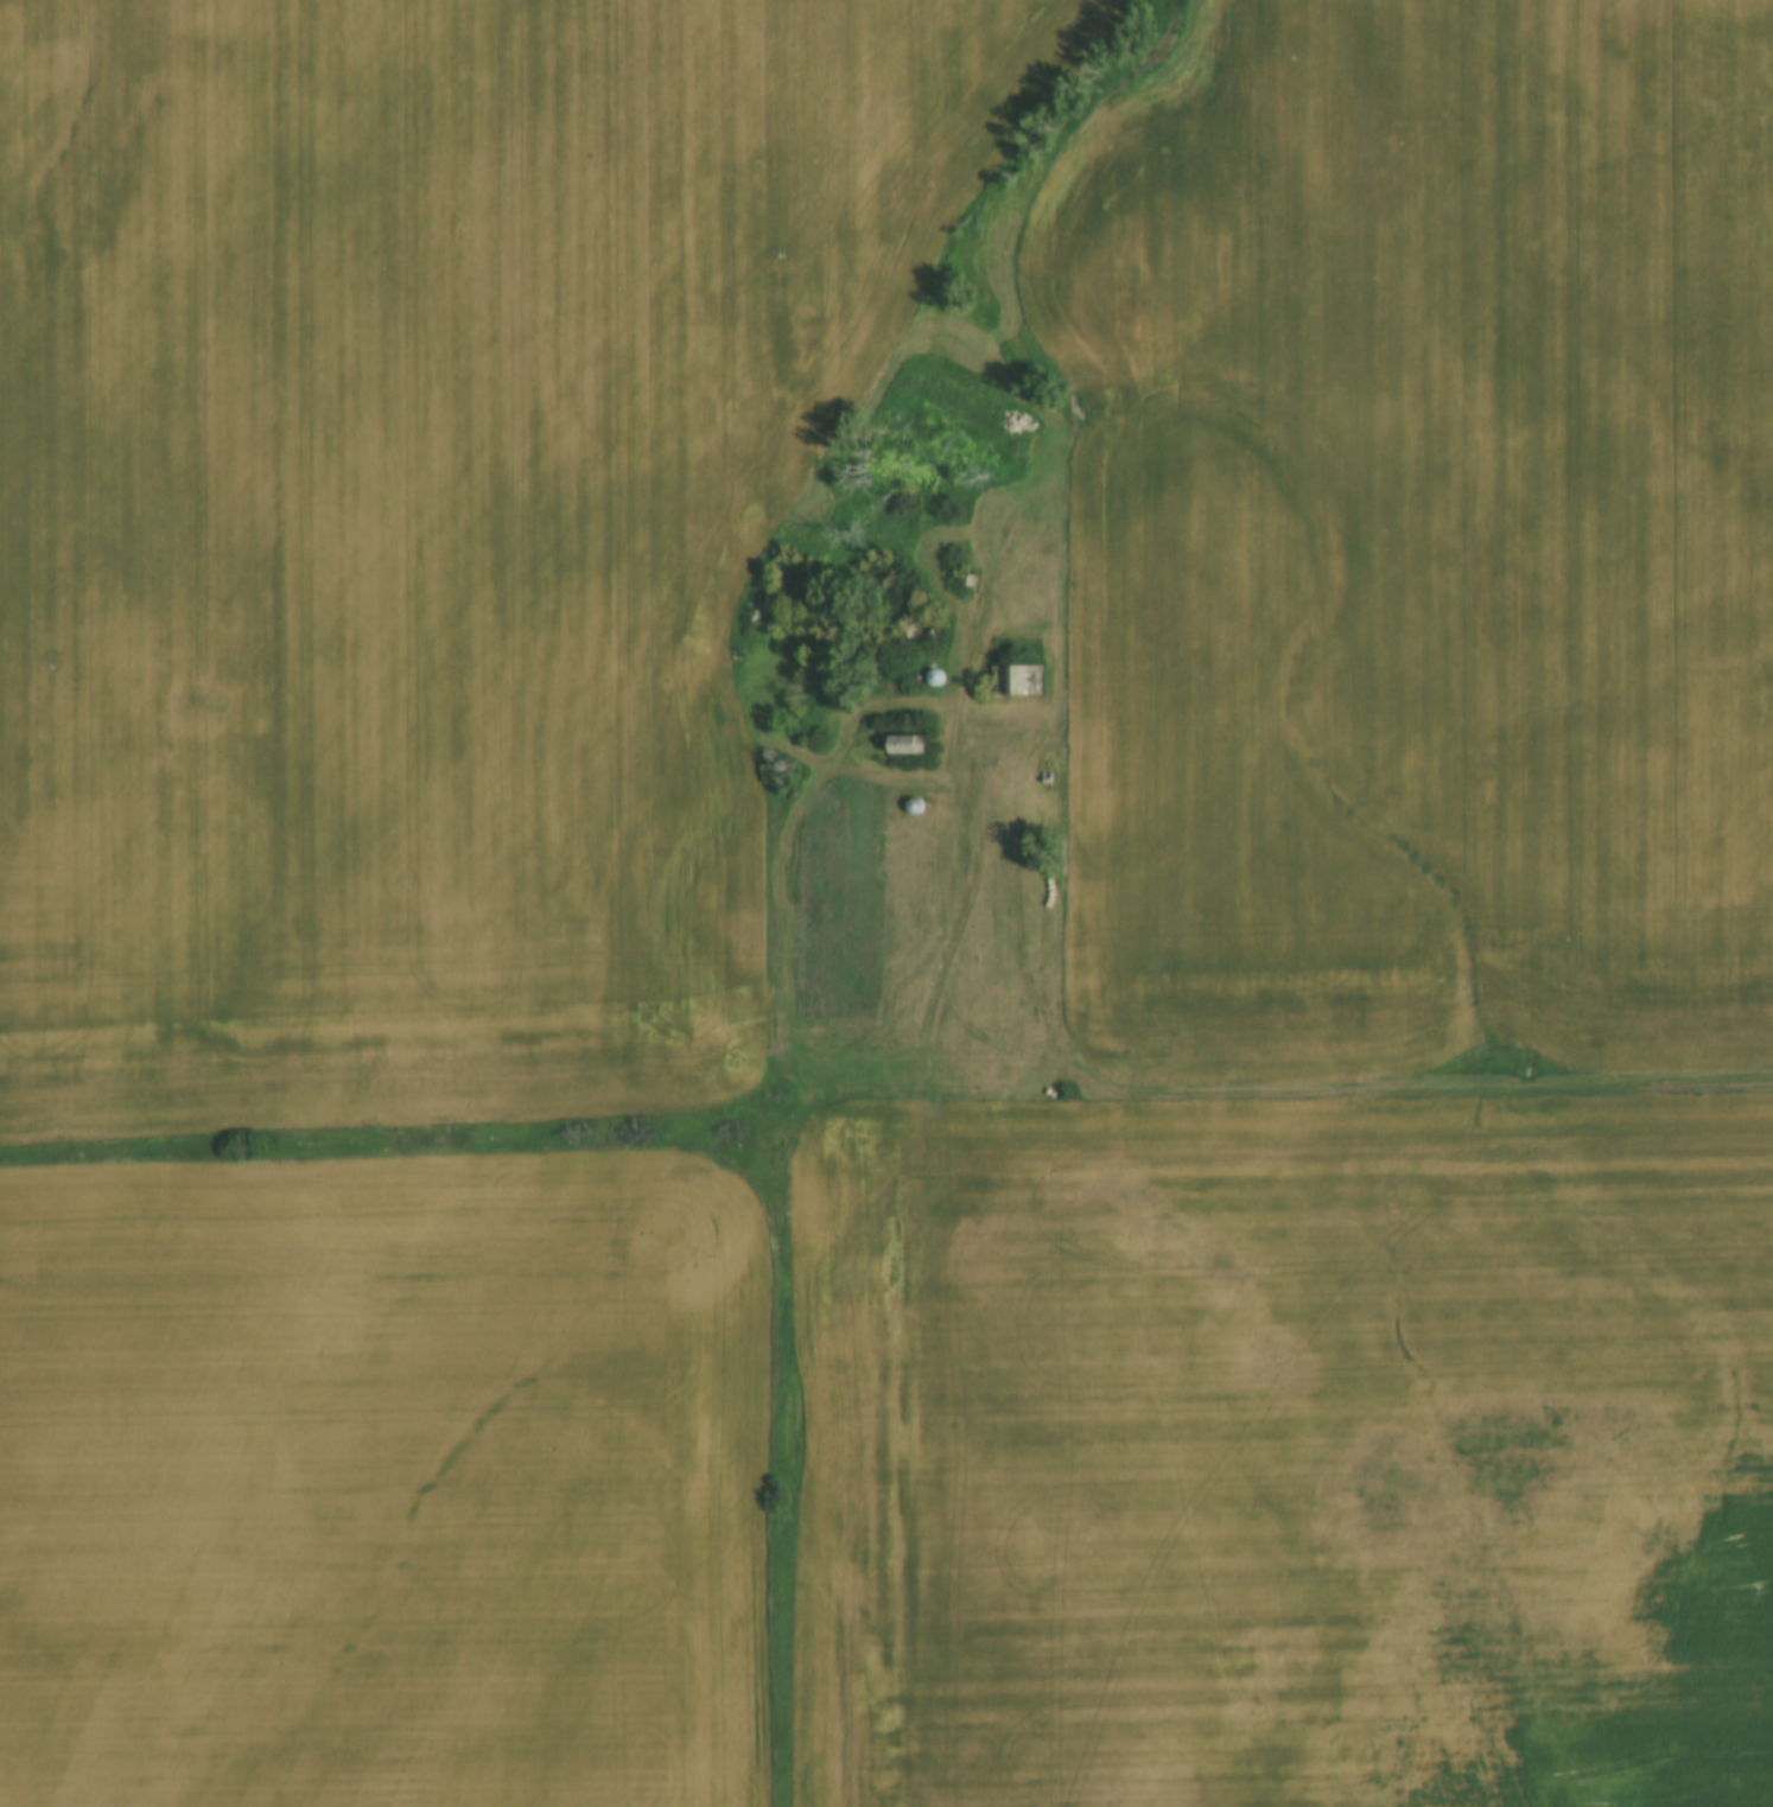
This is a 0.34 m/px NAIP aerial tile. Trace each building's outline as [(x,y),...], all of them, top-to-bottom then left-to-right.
[(1043,666),(993,666),(993,695),(1043,695),(1043,666)] [(892,755),(926,755),(926,736),(892,736),(892,755)]
